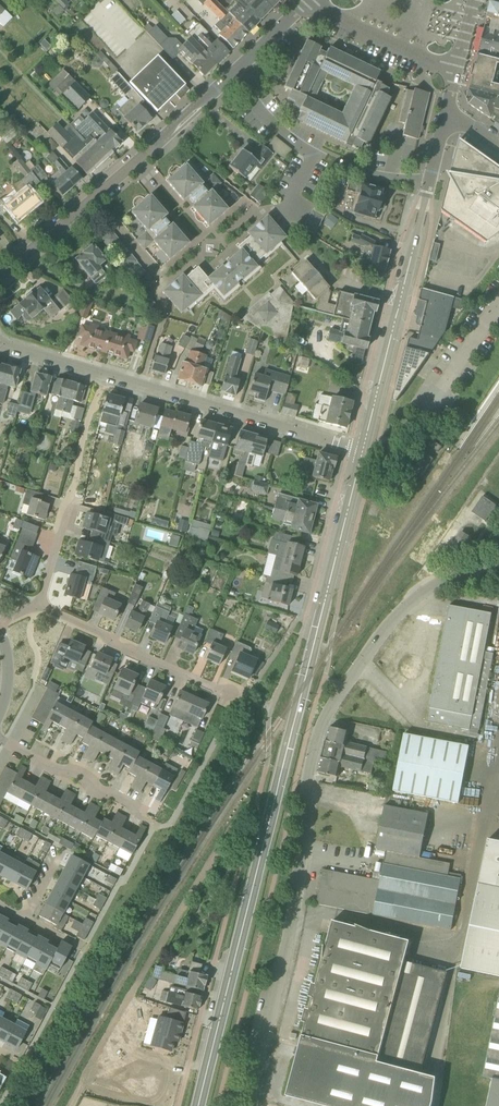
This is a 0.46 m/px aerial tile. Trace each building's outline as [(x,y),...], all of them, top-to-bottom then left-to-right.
[(56,1),(63,9),(69,4),(65,0),(57,0),(56,1)] [(215,0),(198,0),(203,6),(205,4),(206,5),(206,4),(221,20),(215,27),(222,34),(219,36),(232,50),(249,33),(231,15),(226,11),(215,0)] [(241,0),(237,0),(226,11),(231,15),(249,33),(261,20),(241,0)] [(261,20),(272,9),(263,0),(241,0),(261,20)] [(272,9),(281,0),(263,0),(272,9)] [(490,19),(493,20),(498,22),(498,0),(495,0),(490,19)] [(58,5),(51,12),(58,19),(65,12),(58,5)] [(0,14),(0,24),(3,27),(12,18),(4,10),(0,14)] [(436,19),(425,17),(424,27),(450,31),(453,14),(437,12),(436,19)] [(181,15),(175,20),(180,25),(185,20),(181,15)] [(493,20),(491,29),(485,27),(479,53),(483,54),(474,90),(498,97),(498,22),(493,20)] [(215,43),(209,36),(207,34),(208,33),(199,23),(187,34),(191,38),(217,65),(217,64),(228,54),(217,41),(215,43)] [(160,46),(167,39),(155,26),(147,33),(160,46)] [(193,64),(205,77),(217,65),(191,38),(186,43),(183,47),(179,43),(173,48),(178,54),(181,51),(193,64)] [(353,54),(346,51),(345,55),(330,48),(327,54),(320,51),(321,48),(306,41),(284,88),(291,91),(287,99),(295,103),(293,106),(300,110),(299,112),(300,113),(297,120),(346,144),(345,145),(351,148),(351,146),(360,150),(363,143),(369,145),(391,99),(386,96),(389,89),(381,85),(381,84),(376,81),(375,82),(380,72),(351,58),(353,54)] [(52,49),(48,52),(53,58),(57,55),(52,49)] [(189,90),(157,57),(130,84),(157,112),(175,95),(179,100),(189,90)] [(95,58),(92,61),(92,65),(95,68),(99,68),(102,65),(102,61),(100,58),(99,58),(95,58)] [(118,73),(111,80),(125,96),(126,96),(130,100),(131,101),(121,109),(121,110),(126,116),(125,117),(124,118),(133,128),(134,128),(137,131),(145,124),(144,122),(149,117),(139,106),(140,106),(144,102),(133,90),(118,73)] [(78,110),(91,98),(69,75),(57,87),(78,110)] [(422,126),(430,95),(430,93),(414,89),(413,92),(406,90),(398,122),(406,124),(403,136),(418,140),(421,129),(422,126)] [(498,99),(498,97),(474,90),(470,89),(470,90),(467,99),(467,100),(469,104),(469,105),(490,118),(492,119),(493,120),(498,99)] [(100,102),(100,106),(102,108),(106,108),(108,106),(109,103),(106,101),(103,100),(100,102)] [(93,113),(82,124),(111,154),(122,143),(110,130),(109,130),(93,113)] [(48,133),(87,175),(111,154),(82,124),(77,118),(77,119),(75,119),(64,130),(58,123),(48,133)] [(463,139),(475,146),(478,142),(466,135),(463,139)] [(281,157),(284,159),(292,150),(286,145),(275,137),(269,145),(268,146),(281,157)] [(45,144),(38,151),(46,159),(46,158),(58,170),(74,187),(82,179),(72,167),(68,170),(66,168),(67,167),(59,158),(45,144)] [(260,170),(273,153),(262,145),(252,158),(242,151),(230,166),(229,167),(244,179),(255,166),(260,170)] [(481,155),(458,149),(443,210),(487,242),(494,238),(498,234),(498,168),(481,155)] [(287,165),(279,158),(275,163),(284,170),(287,165)] [(40,203),(29,190),(39,182),(30,171),(31,170),(21,159),(14,165),(25,178),(11,186),(14,190),(3,200),(8,206),(7,207),(18,220),(29,213),(33,209),(32,209),(39,203),(40,203)] [(355,168),(344,163),(341,169),(353,174),(355,168)] [(38,165),(31,170),(30,171),(39,182),(47,176),(38,165)] [(186,165),(167,182),(184,201),(190,195),(191,197),(189,199),(193,203),(195,201),(197,203),(192,207),(198,214),(200,212),(205,218),(203,220),(209,226),(228,210),(212,191),(221,183),(213,174),(203,184),(186,165)] [(58,170),(48,179),(63,196),(74,187),(58,170)] [(376,219),(380,210),(381,210),(382,210),(383,209),(384,208),(384,206),(384,204),(383,203),(382,202),(382,200),(381,199),(379,199),(381,191),(350,181),(352,177),(341,174),(336,188),(347,191),(359,194),(354,212),(356,213),(355,215),(362,218),(363,215),(376,219)] [(268,192),(259,185),(252,195),(261,201),(268,192)] [(235,195),(225,202),(229,206),(238,199),(235,195)] [(153,241),(170,260),(189,243),(183,237),(180,239),(176,233),(178,231),(172,224),(168,228),(166,226),(168,224),(165,221),(163,222),(161,220),(167,215),(151,196),(131,212),(147,231),(137,240),(145,249),(153,241)] [(313,210),(324,217),(328,211),(316,204),(313,210)] [(309,216),(321,223),(324,217),(313,210),(312,210),(309,216)] [(339,221),(331,214),(324,223),(332,229),(339,221)] [(321,223),(309,216),(306,222),(318,229),(321,223)] [(254,265),(285,238),(268,217),(257,225),(247,233),(250,236),(238,247),(241,250),(228,261),(231,265),(229,267),(228,265),(224,268),(226,270),(224,272),(220,268),(208,279),(198,267),(185,278),(182,275),(163,292),(181,313),(213,286),(223,297),(236,286),(234,285),(242,278),(244,279),(257,268),(254,265)] [(318,229),(306,222),(303,228),(315,234),(318,229)] [(105,244),(116,235),(111,230),(101,239),(105,244)] [(110,249),(120,241),(120,240),(116,235),(105,244),(109,249),(110,249)] [(390,251),(391,250),(374,247),(375,242),(362,235),(360,238),(353,235),(350,242),(373,249),(368,266),(385,271),(386,270),(385,270),(389,254),(390,251)] [(113,253),(114,254),(124,246),(120,241),(110,249),(113,253)] [(107,260),(93,245),(92,245),(89,245),(86,247),(86,251),(75,259),(96,284),(107,275),(99,267),(107,260)] [(114,254),(118,259),(128,251),(124,246),(114,254)] [(118,259),(123,265),(133,256),(129,251),(128,251),(118,259)] [(123,265),(127,270),(137,262),(137,261),(133,256),(123,265)] [(306,260),(292,273),(300,282),(315,268),(312,264),(310,266),(306,260)] [(127,270),(131,275),(141,267),(137,262),(127,270)] [(131,275),(135,280),(146,272),(141,267),(131,275)] [(315,268),(300,282),(307,291),(323,277),(315,268)] [(135,280),(140,286),(150,277),(146,272),(135,280)] [(140,286),(144,291),(155,282),(150,277),(140,286)] [(328,289),(329,288),(325,283),(326,281),(323,277),(307,291),(315,300),(316,299),(318,301),(328,303),(331,292),(328,289)] [(250,312),(243,318),(286,344),(293,306),(285,304),(277,301),(283,291),(280,287),(270,295),(273,298),(253,315),(250,312)] [(27,320),(30,321),(43,309),(51,318),(65,307),(68,310),(75,304),(72,301),(63,289),(50,300),(40,288),(35,292),(34,291),(33,292),(30,292),(27,294),(27,297),(26,299),(19,304),(25,310),(22,312),(24,314),(24,317),(27,320)] [(446,332),(453,307),(461,310),(467,301),(467,300),(422,288),(416,315),(418,317),(417,323),(418,325),(422,326),(420,334),(440,340),(446,332)] [(285,304),(289,297),(283,291),(277,301),(285,304)] [(316,311),(343,318),(343,317),(370,324),(373,312),(375,313),(378,301),(367,299),(365,296),(361,297),(339,292),(335,305),(328,303),(318,301),(316,311)] [(294,301),(289,297),(285,304),(293,306),(294,306),(294,301)] [(86,319),(94,302),(92,302),(87,299),(86,299),(79,315),(86,319)] [(343,317),(343,318),(339,332),(330,329),(328,339),(341,342),(341,343),(347,345),(346,350),(353,352),(351,358),(362,361),(365,349),(368,338),(366,338),(370,324),(343,317)] [(142,323),(137,339),(150,342),(155,327),(142,323)] [(82,326),(79,335),(83,337),(81,345),(86,347),(95,349),(96,347),(100,349),(101,349),(101,351),(102,351),(104,352),(109,334),(99,331),(100,327),(100,326),(91,324),(90,328),(87,327),(82,326)] [(109,334),(104,352),(107,353),(108,351),(113,353),(113,354),(127,359),(129,351),(129,350),(134,352),(136,342),(129,340),(130,336),(121,333),(120,337),(109,334)] [(397,401),(440,340),(420,334),(418,340),(410,338),(394,400),(397,401)] [(178,345),(185,349),(190,338),(184,335),(178,345)] [(198,339),(196,343),(204,346),(205,342),(206,340),(202,339),(199,337),(198,339)] [(254,356),(258,342),(250,339),(245,353),(254,356)] [(206,342),(205,346),(207,349),(210,350),(213,349),(213,345),(212,341),(209,341),(206,342)] [(158,355),(156,355),(150,371),(164,375),(169,358),(167,358),(170,346),(161,343),(158,355)] [(181,366),(177,379),(182,381),(190,383),(198,353),(192,351),(190,350),(190,351),(186,363),(182,362),(181,366)] [(198,353),(190,383),(202,386),(202,387),(202,386),(203,383),(207,371),(207,370),(209,371),(213,360),(206,358),(207,355),(198,353)] [(220,392),(235,396),(240,380),(235,378),(240,359),(231,356),(220,392)] [(2,404),(8,386),(15,388),(20,370),(18,370),(18,367),(14,366),(12,368),(5,366),(0,384),(0,404),(2,404)] [(255,374),(249,392),(258,394),(257,399),(265,401),(268,390),(285,395),(291,377),(265,369),(263,376),(255,374)] [(36,393),(47,396),(52,377),(42,374),(41,376),(36,374),(31,394),(23,391),(19,405),(32,409),(36,393)] [(54,385),(52,395),(59,397),(55,410),(62,412),(71,383),(58,379),(56,385),(54,385)] [(71,383),(62,412),(70,414),(73,401),(81,403),(83,393),(82,393),(84,386),(71,383)] [(108,395),(100,422),(107,424),(115,426),(115,427),(117,430),(113,443),(120,445),(125,429),(133,400),(124,398),(124,399),(108,395)] [(322,405),(318,421),(326,423),(346,428),(346,427),(351,404),(352,404),(352,402),(333,398),(321,395),(318,405),(322,405)] [(15,417),(19,405),(9,402),(6,414),(15,417)] [(281,412),(296,416),(299,406),(284,402),(281,412)] [(134,422),(134,424),(152,429),(158,409),(140,404),(136,416),(134,422)] [(165,410),(157,436),(168,440),(171,430),(178,432),(177,434),(186,437),(190,424),(188,424),(190,417),(176,413),(175,413),(165,410)] [(48,416),(42,414),(37,428),(44,429),(48,416)] [(70,431),(77,433),(80,421),(73,419),(70,431)] [(185,459),(184,461),(198,465),(203,447),(210,449),(216,424),(201,420),(196,438),(198,438),(196,443),(190,441),(188,448),(185,459)] [(210,449),(208,457),(223,460),(232,429),(216,424),(210,449)] [(242,477),(245,466),(253,435),(240,431),(234,454),(240,456),(239,462),(236,462),(235,465),(233,465),(230,474),(242,477)] [(267,439),(253,435),(245,466),(251,468),(255,455),(262,457),(267,439)] [(281,443),(274,440),(270,454),(278,457),(281,443)] [(440,452),(443,446),(432,440),(429,445),(440,452)] [(181,446),(178,457),(185,459),(188,448),(181,446)] [(304,457),(302,465),(314,468),(311,477),(329,481),(331,480),(333,475),(331,473),(332,467),(334,468),(336,460),(335,457),(318,453),(316,460),(304,457)] [(414,470),(422,475),(434,459),(426,454),(414,470)] [(269,485),(254,481),(251,491),(266,495),(269,485)] [(25,493),(22,504),(29,506),(27,515),(45,520),(49,504),(41,502),(43,494),(26,489),(25,493)] [(277,497),(274,508),(313,519),(316,505),(298,500),(297,505),(285,502),(286,499),(277,497)] [(486,521),(497,506),(484,497),(473,512),(486,521)] [(291,529),(309,533),(313,519),(274,508),(270,521),(279,523),(280,520),(292,523),(291,529)] [(87,513),(83,527),(93,530),(91,537),(110,542),(116,523),(126,526),(128,518),(114,514),(112,520),(99,517),(87,513)] [(16,519),(13,527),(19,529),(22,521),(16,519)] [(161,520),(159,526),(166,528),(167,522),(161,520)] [(179,523),(177,530),(186,532),(188,525),(179,523)] [(190,527),(189,535),(207,541),(210,531),(199,528),(197,529),(190,527)] [(20,535),(10,559),(17,562),(13,571),(31,578),(31,577),(36,563),(35,563),(36,561),(37,557),(39,558),(39,557),(30,554),(30,553),(23,550),(25,545),(32,548),(38,534),(28,530),(23,528),(20,535)] [(462,530),(452,545),(462,551),(472,536),(462,530)] [(276,554),(300,561),(304,547),(297,545),(299,538),(276,532),(274,539),(280,541),(276,554)] [(171,535),(170,545),(178,546),(179,535),(171,535)] [(79,540),(75,554),(88,558),(88,559),(98,562),(98,561),(104,563),(104,562),(112,564),(113,561),(105,559),(110,542),(91,537),(89,543),(79,540)] [(184,545),(181,551),(189,554),(191,547),(184,545)] [(296,576),(300,561),(276,554),(270,576),(280,580),(288,581),(290,574),(296,576)] [(67,584),(64,595),(80,599),(86,601),(91,585),(97,567),(83,562),(81,569),(88,572),(86,578),(79,575),(79,576),(75,575),(70,574),(67,584)] [(279,586),(280,580),(270,576),(267,576),(261,598),(288,606),(292,590),(279,586)] [(135,606),(143,587),(135,584),(127,602),(135,606)] [(114,620),(121,605),(112,601),(116,593),(102,587),(94,605),(101,608),(98,614),(114,620)] [(131,612),(125,626),(137,632),(150,604),(143,601),(137,614),(131,612)] [(485,652),(492,613),(450,605),(427,722),(470,730),(471,729),(480,730),(494,653),(485,652)] [(153,613),(149,622),(156,624),(151,637),(165,643),(171,628),(164,625),(169,612),(155,606),(152,613),(153,613)] [(188,606),(174,637),(181,640),(177,648),(192,654),(201,635),(193,632),(195,626),(198,620),(190,616),(194,608),(188,606)] [(279,625),(268,620),(264,629),(276,634),(279,625)] [(204,642),(211,644),(205,659),(219,665),(226,648),(219,645),(224,634),(210,628),(204,642)] [(84,647),(84,646),(85,644),(77,640),(76,643),(71,641),(65,654),(57,650),(52,662),(66,669),(70,659),(84,666),(91,652),(83,649),(84,647)] [(237,641),(231,655),(237,658),(232,671),(249,678),(257,660),(248,656),(252,648),(237,641)] [(112,659),(97,653),(91,668),(98,671),(95,679),(109,685),(116,668),(110,665),(112,659)] [(51,670),(47,667),(41,679),(46,681),(51,670)] [(120,676),(111,696),(121,700),(120,701),(131,706),(132,705),(141,686),(134,683),(138,675),(124,669),(121,677),(120,676)] [(155,709),(157,704),(165,687),(150,680),(147,688),(141,686),(132,705),(139,708),(141,702),(155,709)] [(44,694),(57,700),(59,696),(60,695),(48,688),(44,694)] [(60,695),(59,696),(71,702),(75,696),(62,690),(60,695)] [(180,691),(169,714),(176,717),(179,710),(187,713),(194,697),(180,691)] [(53,706),(56,702),(57,700),(44,694),(41,700),(53,706)] [(208,704),(194,697),(187,713),(184,721),(198,727),(208,704)] [(50,712),(53,706),(41,700),(38,706),(50,712)] [(59,725),(68,709),(56,702),(53,706),(50,712),(47,718),(44,724),(41,729),(46,732),(52,721),(59,725)] [(47,718),(50,712),(38,706),(35,712),(47,718)] [(68,709),(59,725),(66,729),(61,740),(66,742),(80,716),(68,709)] [(127,715),(125,720),(131,723),(136,711),(130,709),(127,715)] [(44,724),(47,718),(35,712),(32,717),(44,724)] [(101,725),(106,716),(100,712),(95,721),(101,725)] [(119,716),(117,720),(124,723),(125,720),(127,715),(121,713),(119,716)] [(168,717),(160,714),(158,720),(152,734),(150,738),(160,742),(166,729),(164,728),(168,717)] [(66,742),(71,745),(76,734),(84,738),(90,726),(92,722),(80,716),(66,742)] [(143,730),(152,734),(158,720),(149,716),(143,730)] [(83,757),(88,759),(103,733),(90,726),(84,738),(82,742),(89,746),(83,757)] [(326,740),(326,741),(346,746),(344,755),(365,760),(373,761),(375,762),(385,764),(388,752),(368,747),(346,742),(349,732),(330,727),(330,728),(327,741),(326,740)] [(204,733),(196,729),(190,744),(198,748),(204,733)] [(99,751),(106,755),(115,739),(103,733),(88,759),(93,762),(99,751)] [(459,803),(470,746),(405,734),(394,791),(459,803)] [(107,770),(111,772),(113,772),(127,746),(115,739),(106,755),(113,759),(107,770)] [(322,757),(322,758),(323,758),(342,763),(344,755),(346,746),(326,741),(322,757)] [(131,768),(137,757),(140,752),(127,746),(113,772),(118,775),(123,764),(131,768)] [(319,771),(319,772),(338,777),(341,766),(362,771),(372,773),(375,762),(373,761),(365,760),(344,755),(342,763),(323,758),(320,771),(319,771)] [(135,790),(149,763),(137,757),(131,768),(129,772),(136,776),(130,787),(135,790)] [(153,785),(162,769),(149,763),(135,790),(140,792),(146,782),(153,785)] [(8,791),(7,792),(20,799),(20,800),(29,784),(21,779),(21,778),(27,768),(21,766),(17,773),(14,779),(11,785),(8,791)] [(17,773),(15,772),(5,767),(2,773),(14,779),(17,773)] [(174,776),(162,769),(153,785),(160,789),(154,800),(160,803),(174,776)] [(14,779),(2,773),(0,776),(0,779),(11,785),(14,779)] [(29,784),(20,800),(31,805),(46,779),(41,776),(35,787),(29,784)] [(11,785),(0,779),(0,787),(8,791),(11,785)] [(46,779),(31,805),(32,806),(44,812),(53,796),(45,792),(51,781),(46,779)] [(56,819),(71,792),(66,789),(60,800),(53,796),(44,812),(56,819)] [(76,795),(71,792),(56,819),(68,825),(77,809),(70,805),(76,795)] [(95,805),(90,802),(84,813),(77,809),(68,825),(80,832),(95,805)] [(95,805),(80,832),(93,839),(95,835),(102,823),(94,819),(100,808),(95,805)] [(422,857),(429,814),(385,805),(376,849),(386,851),(422,857)] [(102,823),(95,835),(107,841),(122,815),(117,812),(111,823),(104,819),(102,823)] [(107,841),(120,848),(128,832),(121,828),(127,817),(122,815),(107,841)] [(2,818),(0,822),(0,827),(4,829),(8,821),(2,818)] [(35,829),(39,822),(33,819),(29,826),(35,829)] [(120,848),(132,855),(146,828),(141,825),(135,836),(128,832),(120,848)] [(47,835),(50,829),(45,826),(42,832),(47,835)] [(17,836),(22,839),(27,831),(21,828),(17,836)] [(32,834),(27,831),(22,839),(28,842),(32,834)] [(488,839),(462,968),(498,976),(498,841),(488,839)] [(47,852),(51,844),(45,841),(41,849),(47,852)] [(78,853),(81,846),(75,843),(72,850),(78,853)] [(451,930),(461,878),(448,876),(451,863),(422,857),(386,851),(380,880),(324,869),(317,904),(451,930)] [(3,876),(12,859),(0,853),(0,875),(3,876)] [(96,862),(100,855),(94,853),(91,860),(96,862)] [(65,867),(82,876),(89,864),(72,855),(65,867)] [(28,858),(24,866),(15,883),(27,889),(40,865),(28,858)] [(24,866),(12,859),(3,876),(15,883),(24,866)] [(65,867),(59,880),(76,889),(82,876),(65,867)] [(117,879),(109,875),(106,880),(114,885),(117,879)] [(76,889),(59,880),(52,892),(69,901),(76,889)] [(46,904),(63,913),(69,901),(52,892),(46,904)] [(104,904),(107,898),(99,894),(96,899),(104,904)] [(96,899),(94,899),(92,903),(93,904),(93,905),(101,909),(104,904),(96,899)] [(39,916),(56,925),(54,927),(61,931),(68,916),(63,913),(46,904),(39,916)] [(91,928),(94,922),(86,918),(83,924),(91,928)] [(78,932),(76,936),(84,940),(91,928),(83,924),(74,919),(70,927),(78,932)] [(380,1056),(378,1063),(420,1074),(445,984),(448,973),(405,962),(410,941),(372,931),(348,921),(347,922),(351,923),(350,925),(333,921),(329,938),(326,938),(327,934),(326,933),(323,959),(316,984),(313,983),(309,996),(313,997),(310,1009),(306,1008),(302,1022),(306,1023),(303,1036),(380,1056)] [(6,948),(7,945),(17,927),(7,922),(0,935),(0,944),(6,948)] [(17,927),(7,945),(17,951),(27,933),(28,931),(18,925),(17,927)] [(17,951),(16,953),(26,958),(27,956),(37,938),(27,933),(17,951)] [(37,938),(27,956),(37,961),(47,944),(48,941),(38,936),(37,938)] [(57,949),(50,961),(61,967),(72,947),(61,941),(57,949)] [(37,961),(33,969),(43,975),(50,961),(57,949),(47,944),(37,961)] [(153,969),(151,977),(175,983),(186,986),(199,990),(203,991),(203,990),(207,976),(199,974),(202,964),(191,961),(188,971),(189,971),(187,978),(176,975),(176,974),(162,971),(163,967),(156,965),(154,964),(153,969)] [(7,969),(2,978),(8,981),(12,973),(7,969)] [(22,988),(27,980),(21,977),(17,985),(22,988)] [(22,988),(28,991),(32,983),(27,980),(22,988)] [(157,989),(155,996),(161,998),(160,1000),(166,1001),(198,1010),(198,1009),(202,996),(197,995),(199,990),(186,986),(185,990),(185,992),(184,996),(168,992),(157,989)] [(38,996),(44,1000),(48,991),(42,988),(38,996)] [(16,992),(10,989),(6,997),(12,1000),(16,992)] [(22,995),(16,992),(12,1000),(18,1003),(22,995)] [(35,1002),(30,1010),(36,1013),(41,1005),(35,1002)] [(484,1077),(493,1079),(487,1105),(498,1105),(498,1004),(484,1077)] [(146,1045),(174,1052),(182,1018),(155,1011),(146,1045)] [(0,1022),(0,1039),(5,1042),(14,1025),(2,1018),(0,1022)] [(26,1031),(14,1025),(5,1042),(17,1049),(26,1031)] [(378,1063),(380,1056),(303,1036),(287,1095),(327,1105),(421,1105),(429,1076),(420,1074),(378,1063)]
